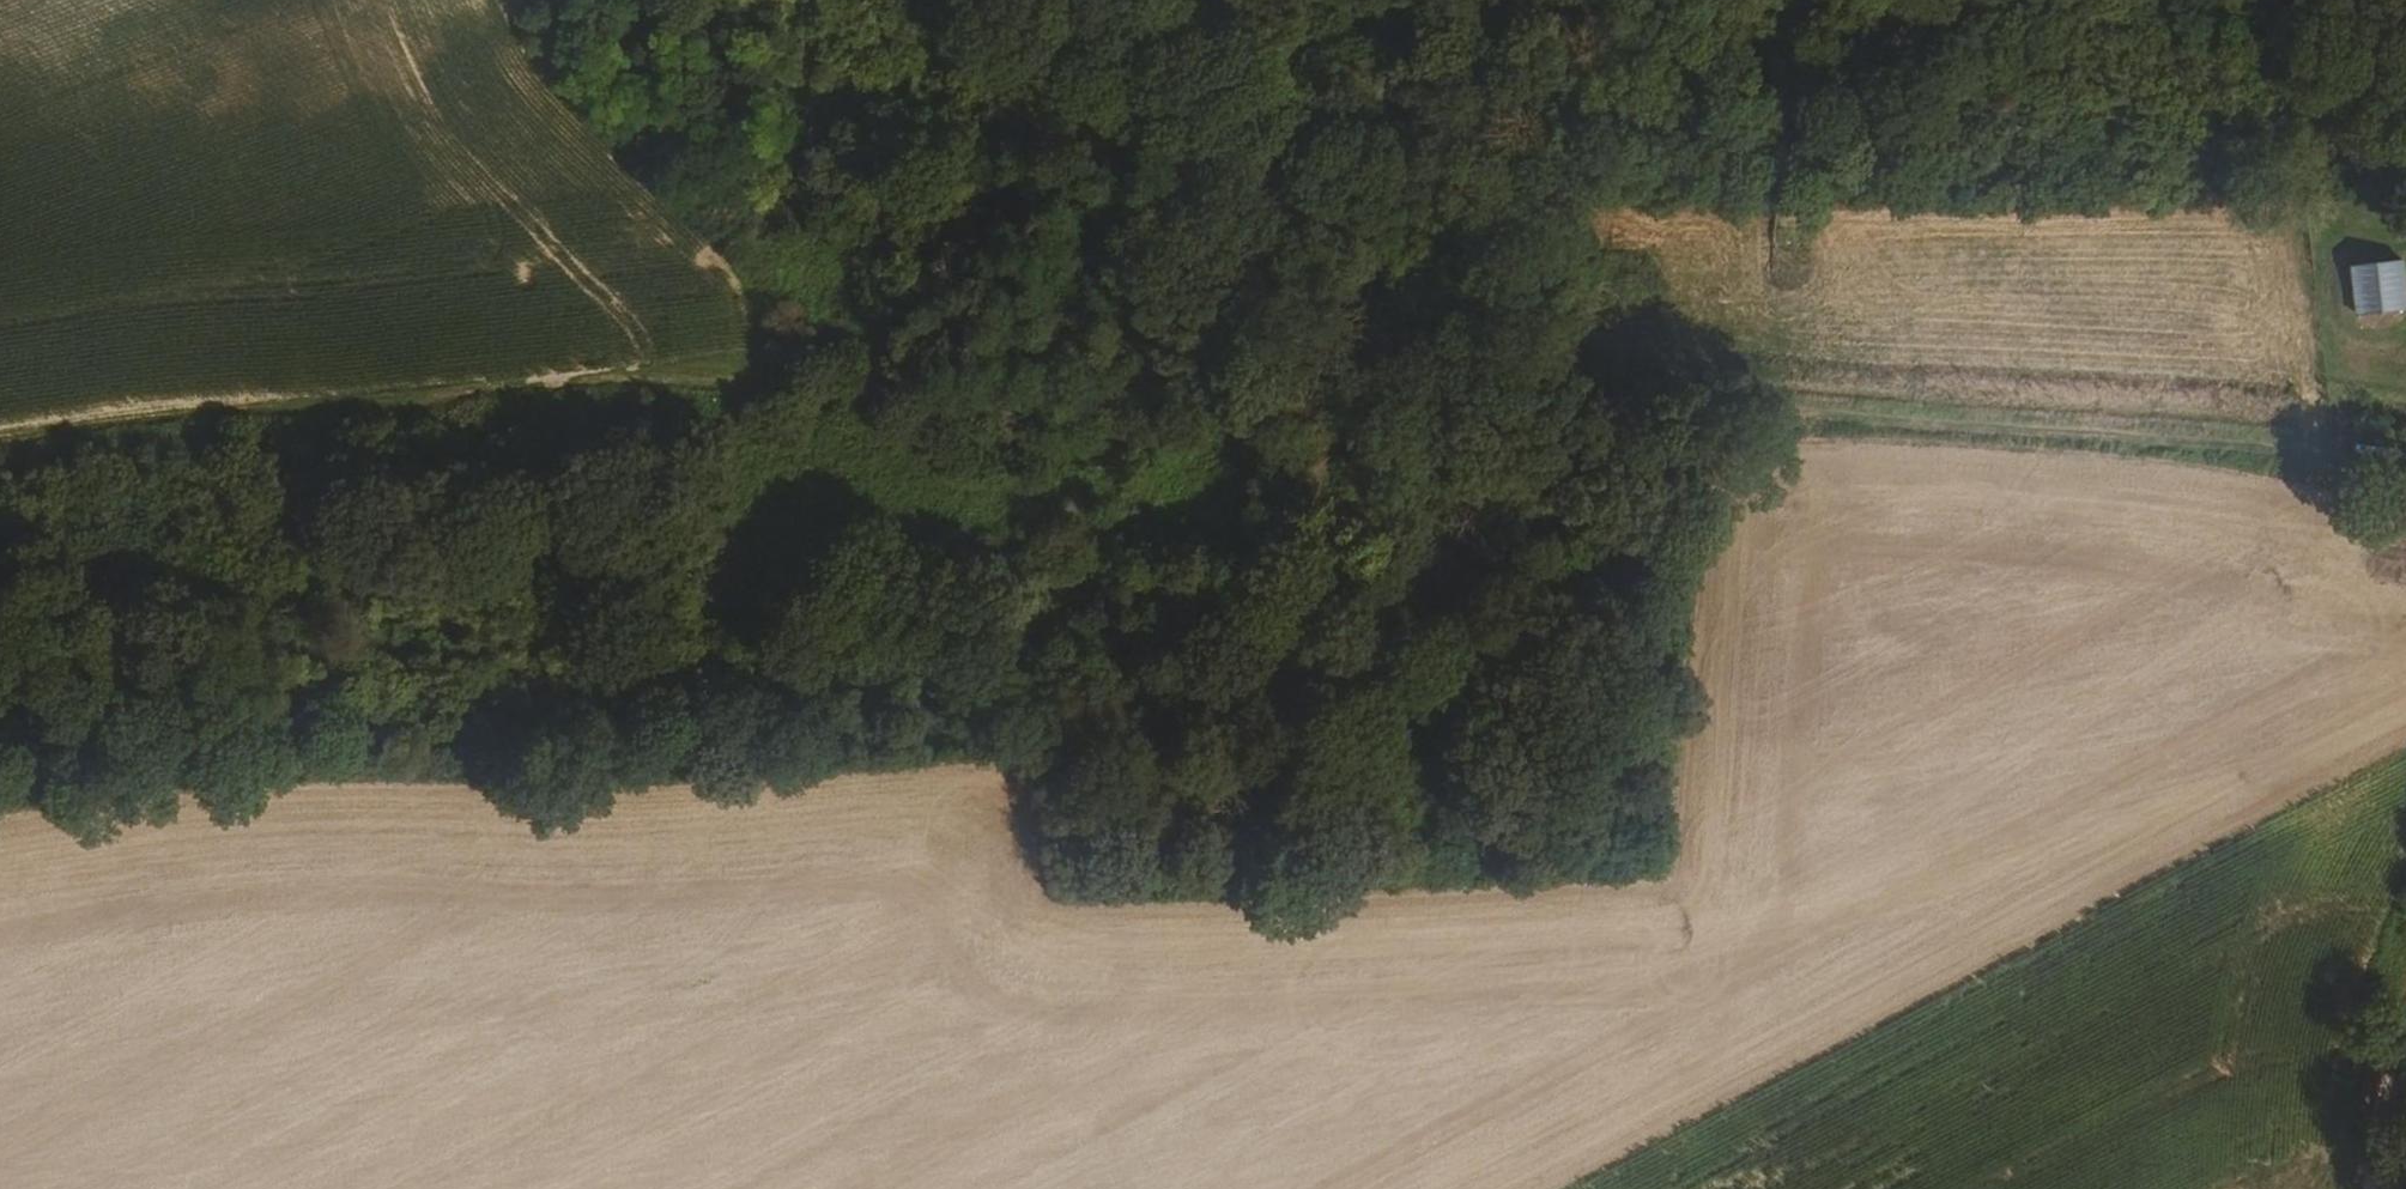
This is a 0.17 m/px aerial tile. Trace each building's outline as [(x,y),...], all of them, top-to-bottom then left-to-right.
[(2389,262),(2342,268),(2349,316),(2396,310),(2389,262)]
